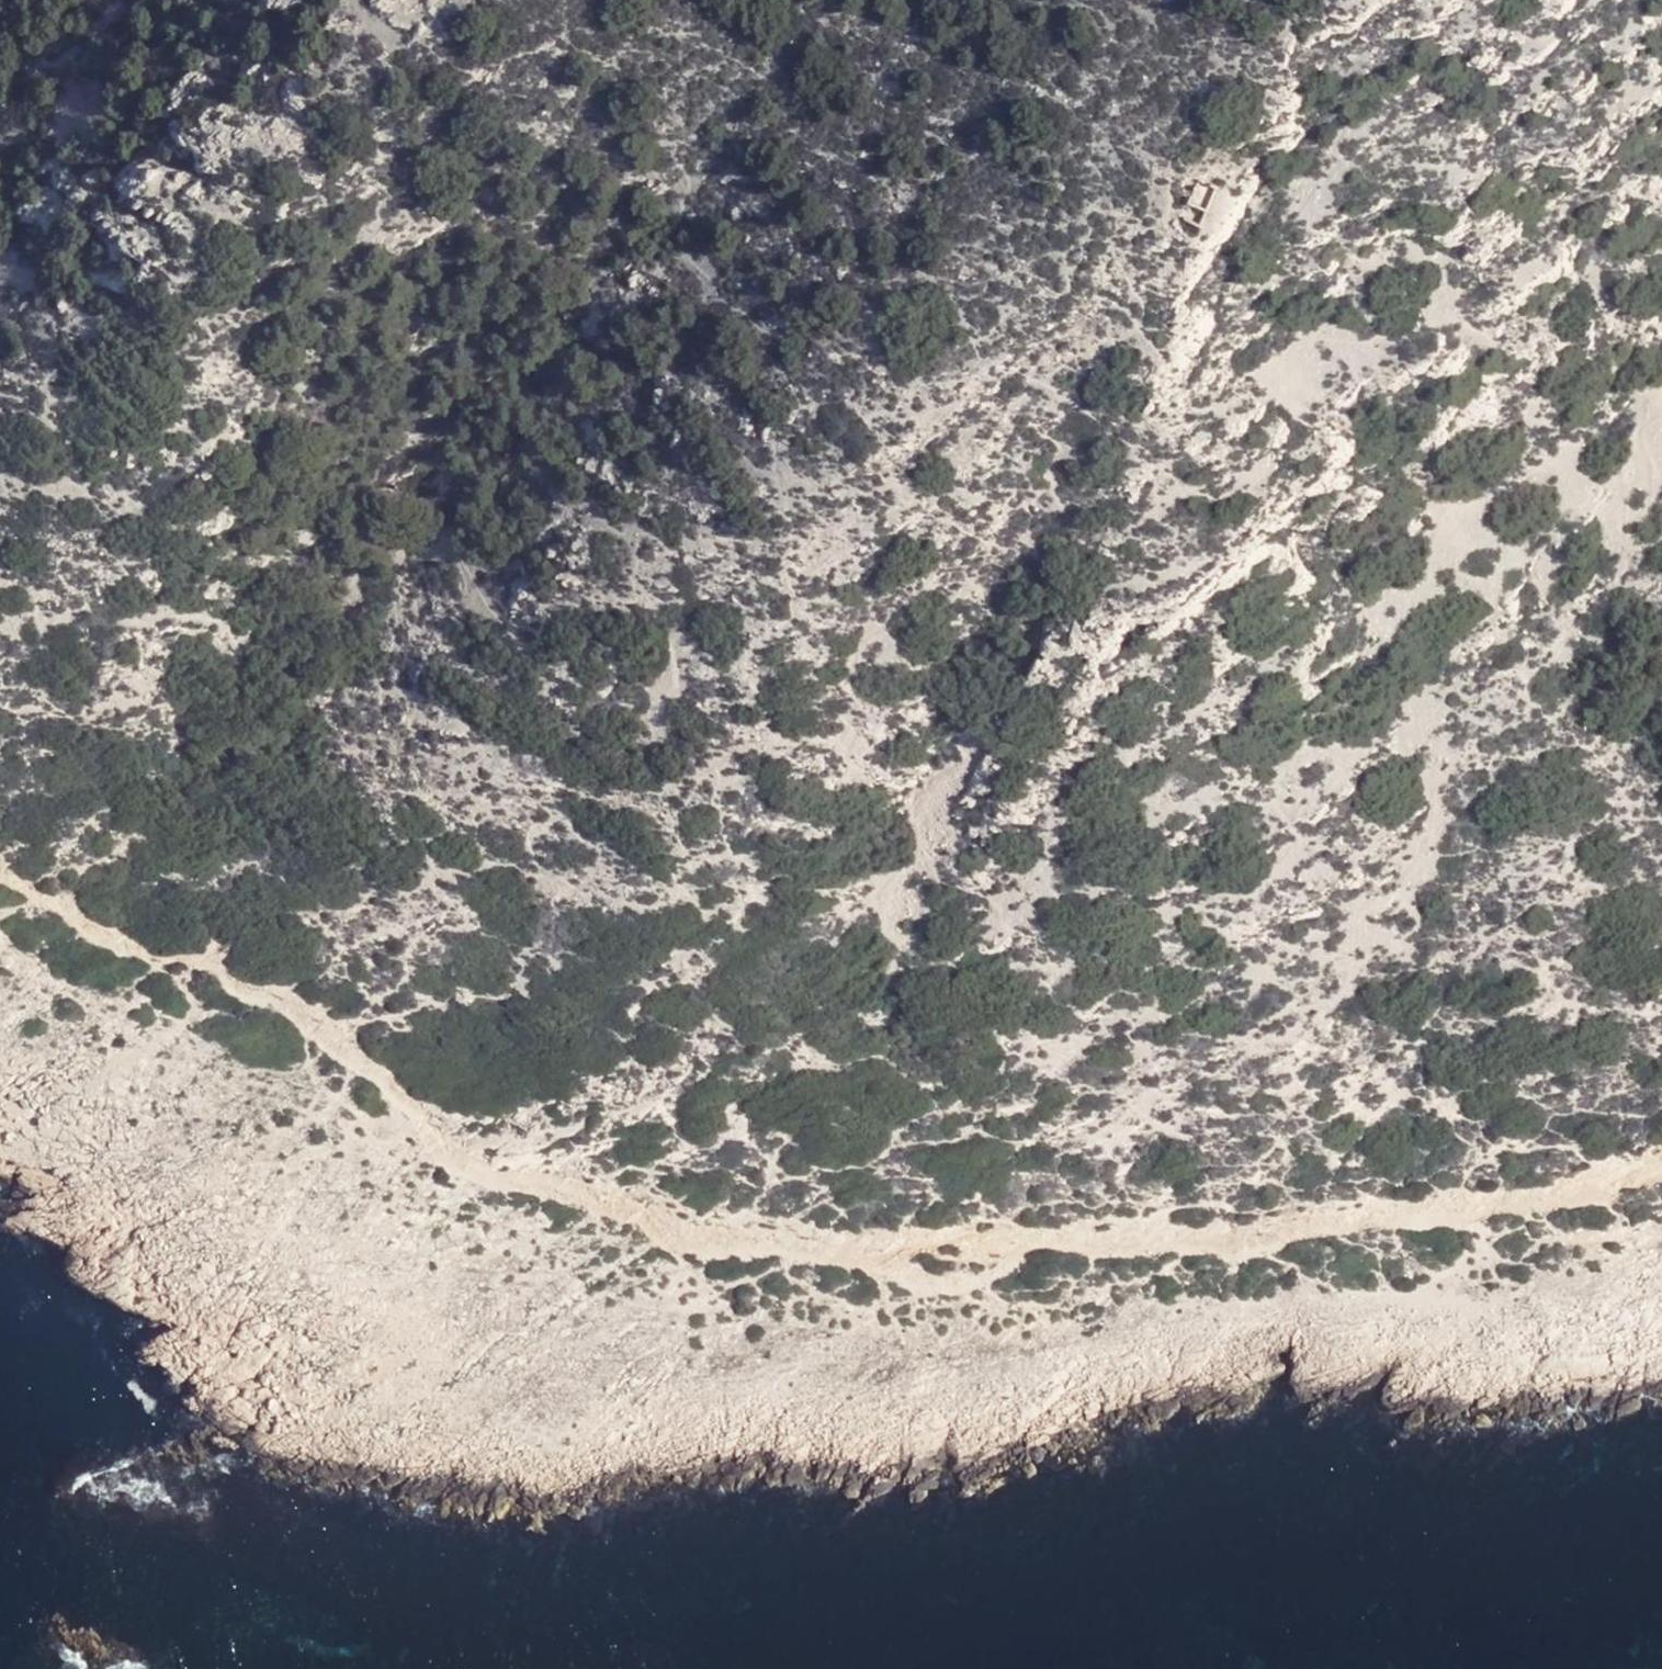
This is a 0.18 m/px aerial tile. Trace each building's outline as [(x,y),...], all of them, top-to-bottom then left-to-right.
[(1181,219),(1200,227),(1218,187),(1199,179),(1181,219)]
